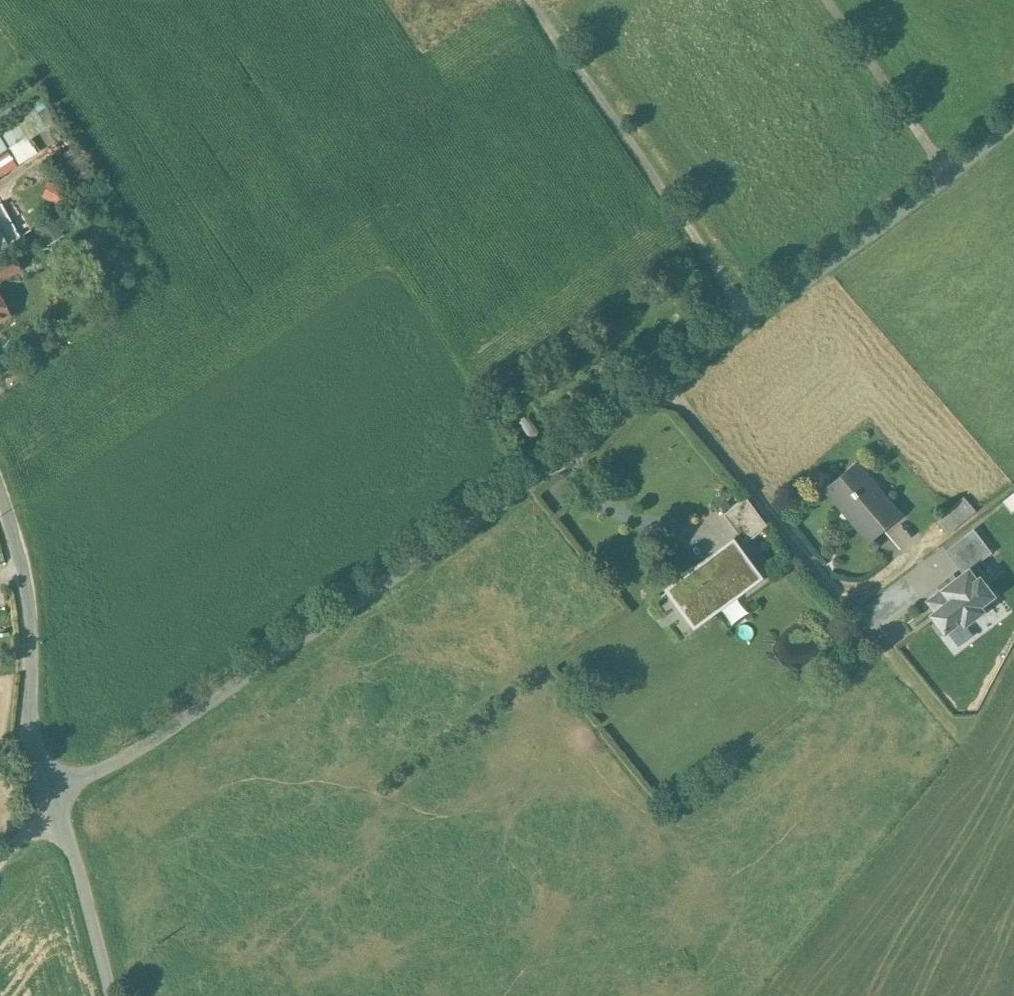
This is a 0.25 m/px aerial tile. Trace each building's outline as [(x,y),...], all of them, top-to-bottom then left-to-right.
[(0,131),(0,178),(38,152),(18,119),(0,131)] [(0,207),(0,251),(21,237),(3,205),(0,207)] [(26,269),(18,257),(0,267),(0,284),(26,269)] [(11,314),(0,293),(0,320),(11,314)] [(900,516),(879,492),(876,494),(853,467),(826,489),(851,518),(865,506),(885,530),(900,516)] [(746,498),(723,515),(745,544),(768,527),(746,498)] [(965,498),(946,513),(944,511),(935,519),(948,534),(976,511),(965,498)] [(885,530),(865,506),(851,518),(871,542),(885,530)] [(977,528),(945,546),(958,570),(991,552),(977,528)] [(738,550),(716,566),(712,560),(716,557),(715,556),(661,595),(662,596),(675,587),(678,590),(697,616),(720,599),(723,603),(742,589),(743,589),(759,577),(738,550)] [(976,566),(962,576),(969,585),(983,575),(976,566)] [(947,568),(914,593),(929,613),(962,588),(963,589),(969,585),(962,576),(956,580),(947,568)] [(963,589),(962,588),(929,613),(947,637),(992,602),(989,598),(996,593),(983,575),(969,585),(963,589)]
